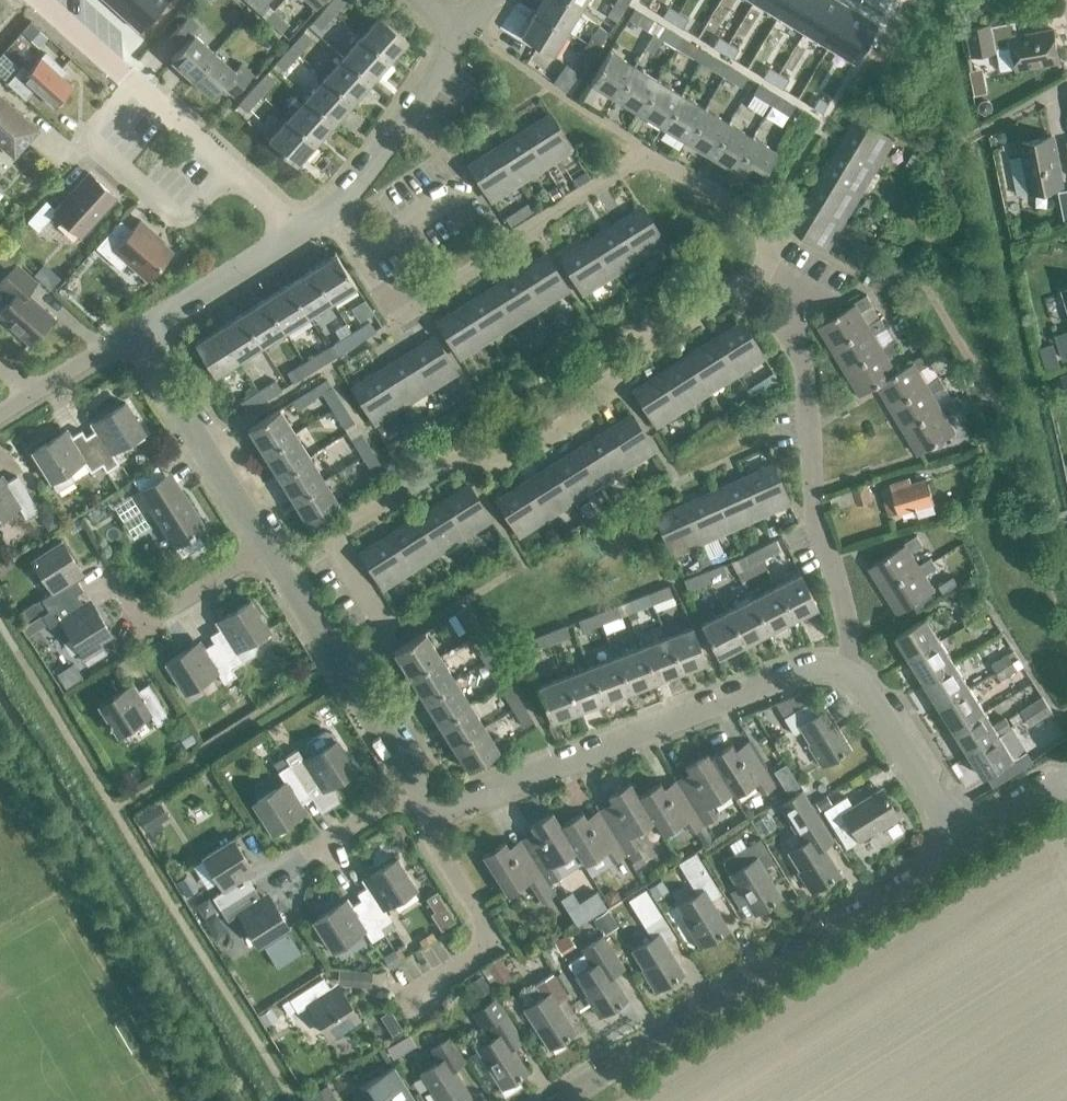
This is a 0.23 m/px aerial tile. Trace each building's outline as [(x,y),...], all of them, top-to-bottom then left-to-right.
[(126,0),(107,0),(117,10),(126,0)] [(167,0),(126,0),(117,10),(140,30),(167,0)] [(247,1),(262,14),(270,5),(264,0),(248,0),(247,1)] [(336,13),(348,0),(331,0),(327,5),(336,13)] [(581,8),(568,0),(543,0),(536,12),(567,31),(581,8)] [(628,4),(621,0),(618,0),(608,17),(618,22),(628,4)] [(788,0),(754,0),(753,1),(778,16),(788,0)] [(822,0),(788,0),(778,16),(803,31),(822,0)] [(851,8),(839,0),(822,0),(803,31),(828,46),(851,8)] [(322,29),(336,13),(327,5),(313,21),(322,29)] [(672,22),(678,12),(668,6),(662,16),(672,22)] [(629,18),(647,30),(653,19),(635,8),(629,18)] [(854,62),(877,23),(851,8),(828,46),(854,62)] [(266,18),(282,32),(290,23),(274,9),(266,18)] [(553,55),(567,31),(536,12),(522,36),(553,55)] [(688,18),(678,12),(672,22),(682,28),(688,18)] [(361,36),(388,61),(407,39),(380,15),(361,36)] [(191,77),(215,52),(195,34),(201,27),(188,16),(169,37),(181,47),(170,59),(191,77)] [(1054,28),(1018,35),(1015,20),(989,25),(989,23),(966,27),(971,55),(994,51),(994,49),(1013,45),(1017,68),(1059,60),(1054,28)] [(677,47),(683,37),(665,26),(658,36),(677,47)] [(588,44),(597,50),(609,33),(601,27),(588,44)] [(290,46),(299,54),(313,39),(304,31),(290,46)] [(370,81),(388,61),(361,36),(343,57),(370,81)] [(722,52),(728,42),(718,36),(712,46),(722,52)] [(683,37),(677,47),(694,58),(700,48),(683,37)] [(732,58),(738,48),(728,42),(722,52),(732,58)] [(585,67),(597,50),(588,44),(576,61),(585,67)] [(285,70),(299,54),(290,46),(276,62),(285,70)] [(615,97),(634,66),(609,51),(590,83),(615,97)] [(63,76),(67,71),(46,52),(29,71),(23,66),(8,82),(26,98),(34,89),(53,106),(72,85),(63,76)] [(215,52),(191,77),(212,96),(223,85),(234,95),(253,74),(241,63),(235,70),(215,52)] [(724,76),(730,66),(712,55),(705,65),(724,76)] [(352,101),(370,81),(343,57),(324,77),(352,101)] [(638,112),(657,80),(634,66),(615,97),(638,112)] [(730,66),(724,76),(741,86),(747,76),(730,66)] [(772,83),(779,72),(769,66),(762,77),(772,83)] [(253,87),(262,95),(276,80),(267,72),(253,87)] [(783,89),(789,78),(779,72),(772,83),(783,89)] [(333,122),(352,101),(324,77),(306,97),(333,122)] [(662,126),(681,94),(657,80),(638,112),(662,126)] [(771,104),(777,94),(759,83),(753,93),(771,104)] [(247,111),(262,95),(253,87),(239,103),(247,111)] [(685,140),(704,108),(681,94),(662,126),(685,140)] [(777,94),(771,104),(789,115),(795,105),(777,94)] [(14,155),(37,129),(0,96),(0,143),(14,155)] [(315,142),(333,122),(306,97),(288,118),(315,142)] [(819,97),(813,107),(823,113),(829,103),(819,97)] [(709,154),(728,122),(704,108),(685,140),(709,154)] [(524,130),(546,164),(574,147),(552,112),(524,130)] [(296,164),(315,142),(288,118),(268,139),(296,164)] [(841,145),(876,166),(893,139),(857,118),(841,145)] [(732,168),(751,137),(728,122),(709,154),(732,168)] [(520,181),(546,164),(524,130),(498,146),(520,181)] [(1022,141),(1032,191),(1062,185),(1052,136),(1022,141)] [(751,137),(732,168),(757,183),(776,151),(751,137)] [(860,193),(876,166),(841,145),(825,172),(860,193)] [(492,198),(520,181),(498,146),(470,163),(492,198)] [(55,211),(81,235),(116,196),(89,172),(56,209),(46,200),(28,220),(38,230),(55,211)] [(845,220),(860,193),(825,172),(809,199),(845,220)] [(1065,221),(1066,220),(1066,188),(1058,190),(1065,221)] [(828,248),(845,220),(809,199),(793,227),(828,248)] [(614,224),(637,260),(664,243),(641,207),(614,224)] [(141,219),(132,229),(120,219),(96,247),(121,269),(128,261),(147,278),(172,251),(152,234),(154,232),(141,219)] [(610,276),(637,260),(614,224),(588,241),(610,276)] [(583,294),(610,276),(588,241),(561,258),(583,294)] [(312,270),(331,301),(356,285),(336,254),(312,270)] [(518,271),(541,307),(568,290),(546,254),(518,271)] [(30,342),(53,317),(26,293),(36,282),(16,263),(0,281),(0,287),(8,294),(9,301),(0,310),(0,315),(30,342)] [(308,315),(331,301),(312,270),(289,284),(308,315)] [(514,323),(541,307),(518,271),(492,288),(514,323)] [(285,330),(308,315),(289,284),(265,299),(285,330)] [(488,340),(514,323),(492,288),(466,304),(488,340)] [(870,327),(869,325),(861,312),(873,304),(867,293),(854,301),(855,304),(819,325),(833,349),(870,327)] [(262,344),(285,330),(265,299),(242,313),(262,344)] [(461,357),(488,340),(466,304),(438,322),(461,357)] [(239,359),(262,344),(242,313),(219,328),(239,359)] [(883,349),(882,347),(874,334),(887,327),(881,317),(869,325),(870,327),(833,349),(846,371),(883,349)] [(351,332),(357,342),(375,330),(369,320),(351,332)] [(713,339),(736,373),(763,356),(741,321),(713,339)] [(214,374),(239,359),(219,328),(195,343),(214,374)] [(340,352),(357,342),(351,332),(334,342),(340,352)] [(407,355),(428,389),(456,372),(434,337),(407,355)] [(709,390),(736,373),(713,339),(687,355),(709,390)] [(897,372),(896,372),(888,357),(900,350),(895,340),(882,347),(883,349),(846,371),(860,395),(878,385),(878,384),(897,372)] [(304,361),(311,371),(329,360),(322,349),(304,361)] [(927,385),(926,383),(918,370),(932,362),(926,352),(911,360),(912,362),(896,372),(897,372),(878,384),(878,385),(891,407),(927,385)] [(402,405),(428,389),(407,355),(381,371),(402,405)] [(683,407),(709,390),(687,355),(661,372),(683,407)] [(293,382),(311,371),(304,361),(287,372),(293,382)] [(375,423),(402,405),(381,371),(353,388),(375,423)] [(655,425),(683,407),(661,372),(633,390),(655,425)] [(941,408),(939,406),(932,393),(945,385),(939,375),(926,383),(927,385),(891,407),(904,430),(941,408)] [(258,390),(265,400),(282,389),(276,379),(258,390)] [(333,409),(343,403),(332,385),(322,392),(333,409)] [(246,412),(265,400),(258,390),(240,401),(246,412)] [(941,408),(904,430),(918,453),(955,431),(945,416),(959,408),(953,398),(939,406),(941,408)] [(103,464),(102,464),(106,471),(119,463),(112,452),(144,431),(125,402),(98,419),(102,426),(86,436),(85,436),(103,464)] [(343,403),(333,409),(344,428),(354,421),(343,403)] [(264,452),(295,433),(279,408),(249,427),(264,452)] [(604,433),(626,468),(654,450),(632,416),(604,433)] [(85,436),(86,436),(82,429),(64,441),(60,434),(33,451),(51,480),(52,480),(58,489),(73,480),(67,470),(84,460),(91,471),(102,464),(103,464),(85,436)] [(362,456),(373,450),(361,432),(351,439),(362,456)] [(278,475),(309,457),(295,433),(264,452),(278,475)] [(600,485),(626,468),(604,433),(578,450),(600,485)] [(373,450),(362,456),(374,474),(384,468),(373,450)] [(574,501),(600,485),(578,450),(552,467),(574,501)] [(293,499),(324,480),(309,457),(278,475),(293,499)] [(742,477),(759,515),(789,501),(772,464),(742,477)] [(164,476),(164,477),(157,466),(134,480),(141,491),(133,496),(142,510),(149,505),(175,545),(182,556),(204,542),(197,531),(204,527),(183,493),(177,497),(164,476)] [(547,518),(574,501),(552,467),(525,484),(547,518)] [(38,510),(17,475),(0,486),(0,518),(19,506),(26,517),(38,510)] [(731,527),(759,515),(742,477),(714,490),(731,527)] [(927,477),(912,482),(910,477),(892,483),(893,486),(882,489),(890,516),(917,507),(919,516),(937,511),(927,477)] [(324,480),(293,499),(308,524),(339,505),(324,480)] [(853,485),(859,504),(872,500),(866,481),(853,485)] [(520,536),(547,518),(525,484),(498,501),(520,536)] [(442,503),(464,537),(491,520),(469,485),(442,503)] [(702,540),(731,527),(714,490),(685,503),(702,540)] [(437,554),(464,537),(442,503),(415,519),(437,554)] [(672,554),(702,540),(685,503),(656,516),(672,554)] [(411,571),(437,554),(415,519),(389,536),(411,571)] [(921,567),(920,564),(912,552),(924,545),(917,535),(905,542),(906,544),(870,567),(884,590),(921,567)] [(384,588),(411,571),(389,536),(362,554),(384,588)] [(756,548),(766,568),(762,559),(781,550),(775,539),(756,548)] [(49,611),(77,594),(84,589),(73,572),(79,568),(63,541),(32,560),(53,593),(42,599),(49,610),(49,611)] [(742,580),(766,568),(756,548),(737,558),(732,560),(742,580)] [(921,567),(884,590),(899,613),(936,590),(926,574),(938,567),(931,557),(920,564),(921,567)] [(742,581),(742,580),(732,560),(706,570),(712,581),(727,575),(736,571),(742,581)] [(688,589),(712,581),(706,570),(683,579),(688,589)] [(775,585),(792,618),(817,605),(800,573),(775,585)] [(648,592),(653,604),(673,596),(669,584),(648,592)] [(767,630),(792,618),(775,585),(751,598),(767,630)] [(627,614),(653,604),(648,592),(623,602),(627,614)] [(49,611),(49,610),(23,627),(28,635),(47,623),(49,627),(61,619),(88,663),(105,653),(98,642),(111,634),(94,606),(88,611),(77,594),(49,611)] [(743,642),(767,630),(751,598),(727,610),(743,642)] [(233,668),(234,668),(244,661),(255,655),(257,646),(254,640),(269,630),(251,601),(224,618),(228,624),(210,635),(214,641),(216,640),(233,668)] [(602,624),(627,614),(623,602),(597,612),(602,624)] [(983,606),(963,618),(968,628),(989,614),(983,606)] [(455,614),(469,638),(481,631),(466,607),(455,614)] [(718,655),(743,642),(727,610),(702,623),(718,655)] [(583,631),(602,624),(597,612),(579,620),(583,631)] [(990,614),(969,628),(974,634),(994,621),(990,614)] [(912,659),(941,641),(926,616),(896,635),(912,659)] [(546,632),(550,642),(570,635),(566,624),(546,632)] [(666,637),(679,670),(705,660),(692,626),(666,637)] [(410,675),(442,655),(427,631),(395,650),(410,675)] [(531,650),(550,642),(546,632),(527,639),(531,650)] [(484,661),(495,654),(484,636),(473,643),(484,661)] [(653,680),(679,670),(666,637),(640,647),(653,680)] [(238,675),(234,668),(233,668),(216,640),(214,641),(198,651),(194,645),(166,663),(185,692),(217,672),(224,684),(238,675)] [(927,683),(956,665),(941,641),(912,659),(927,683)] [(628,690),(653,680),(640,647),(615,657),(628,690)] [(997,671),(1014,660),(1008,652),(992,663),(997,671)] [(495,654),(484,661),(495,679),(505,672),(495,654)] [(425,698),(456,678),(442,655),(410,675),(425,698)] [(602,700),(628,690),(615,657),(589,667),(602,700)] [(1014,660),(997,671),(1002,679),(1018,668),(1014,660)] [(941,706),(970,688),(956,665),(927,683),(941,706)] [(577,710),(602,700),(589,667),(564,676),(577,710)] [(550,720),(577,710),(564,676),(537,687),(550,720)] [(439,721),(471,702),(456,678),(425,698),(439,721)] [(157,726),(170,718),(148,683),(131,694),(127,688),(100,705),(118,735),(150,715),(157,726)] [(512,708),(523,701),(512,683),(501,690),(512,708)] [(956,729),(985,711),(970,688),(941,706),(956,729)] [(1026,718),(1048,704),(1043,696),(1021,710),(1026,718)] [(523,701),(512,708),(523,726),(534,719),(523,701)] [(454,744),(485,725),(471,702),(439,721),(454,744)] [(826,709),(817,714),(809,702),(785,717),(795,733),(803,728),(825,763),(850,747),(826,709)] [(1048,704),(1026,718),(1031,725),(1053,712),(1048,704)] [(970,753),(1014,726),(1007,714),(992,723),(985,711),(956,729),(970,753)] [(485,725),(454,744),(469,769),(500,749),(485,725)] [(1014,726),(970,753),(985,776),(988,774),(994,785),(1021,769),(1014,758),(1028,749),(1014,726)] [(307,791),(309,790),(325,779),(329,786),(356,769),(331,731),(325,730),(306,741),(305,747),(310,756),(304,760),(297,749),(284,757),(288,763),(290,763),(307,791)] [(731,790),(730,791),(733,795),(755,781),(762,793),(776,784),(760,759),(748,767),(733,744),(712,757),(710,758),(731,790)] [(710,758),(712,757),(709,752),(686,766),(701,790),(688,798),(704,823),(717,815),(710,804),(730,791),(731,790),(710,758)] [(313,796),(309,790),(307,791),(290,763),(288,763),(277,770),(285,782),(253,802),(272,832),(299,815),(294,808),(313,796)] [(639,796),(630,782),(608,795),(624,820),(611,828),(627,852),(639,844),(632,833),(653,820),(654,820),(639,796)] [(704,823),(688,798),(676,805),(661,782),(639,796),(654,820),(653,820),(662,834),(683,820),(690,832),(704,823)] [(858,839),(897,814),(881,788),(852,806),(846,796),(824,810),(834,827),(846,819),(858,839)] [(561,825),(553,812),(531,826),(546,850),(533,858),(548,882),(549,882),(562,874),(555,862),(575,850),(576,849),(561,825)] [(627,852),(611,828),(597,836),(582,812),(561,825),(576,849),(575,850),(584,864),(606,850),(613,861),(627,852)] [(789,850),(815,889),(839,873),(821,845),(833,838),(818,816),(801,827),(808,838),(789,850)] [(220,908),(255,887),(244,869),(250,865),(233,839),(204,857),(224,889),(212,897),(220,908)] [(747,900),(754,912),(781,896),(763,868),(774,862),(760,839),(723,861),(739,887),(732,891),(740,904),(747,900)] [(548,882),(533,858),(521,866),(506,842),(483,856),(507,893),(527,880),(541,901),(556,892),(549,882),(548,882)] [(678,905),(702,944),(728,928),(711,900),(721,894),(695,852),(678,862),(697,893),(678,905)] [(380,927),(381,926),(392,919),(384,907),(416,887),(398,858),(371,875),(376,882),(358,893),(362,899),(363,899),(380,927)] [(255,887),(220,908),(227,920),(239,913),(259,945),(289,927),(272,899),(265,903),(255,887)] [(385,932),(381,926),(380,927),(363,899),(362,899),(346,910),(342,903),(315,920),(333,949),(365,929),(372,940),(385,932)] [(633,949),(657,988),(684,972),(666,943),(676,938),(661,914),(645,924),(653,937),(633,949)] [(568,963),(601,1013),(627,997),(609,969),(620,962),(603,935),(582,949),(585,953),(568,963)] [(525,1007),(549,1046),(575,1030),(557,1001),(567,995),(553,973),(536,984),(543,996),(525,1007)] [(341,990),(335,994),(324,978),(283,1004),(289,1013),(296,1008),(298,1010),(310,1003),(330,1035),(358,1017),(341,990)] [(509,1041),(519,1035),(504,1013),(494,997),(471,1012),(482,1028),(488,1024),(496,1035),(477,1048),(501,1086),(527,1070),(509,1041)] [(438,1100),(462,1100),(470,1095),(453,1067),(464,1060),(449,1037),(432,1048),(440,1060),(421,1073),(438,1100)] [(395,1065),(362,1086),(371,1100),(417,1100),(395,1065)]
